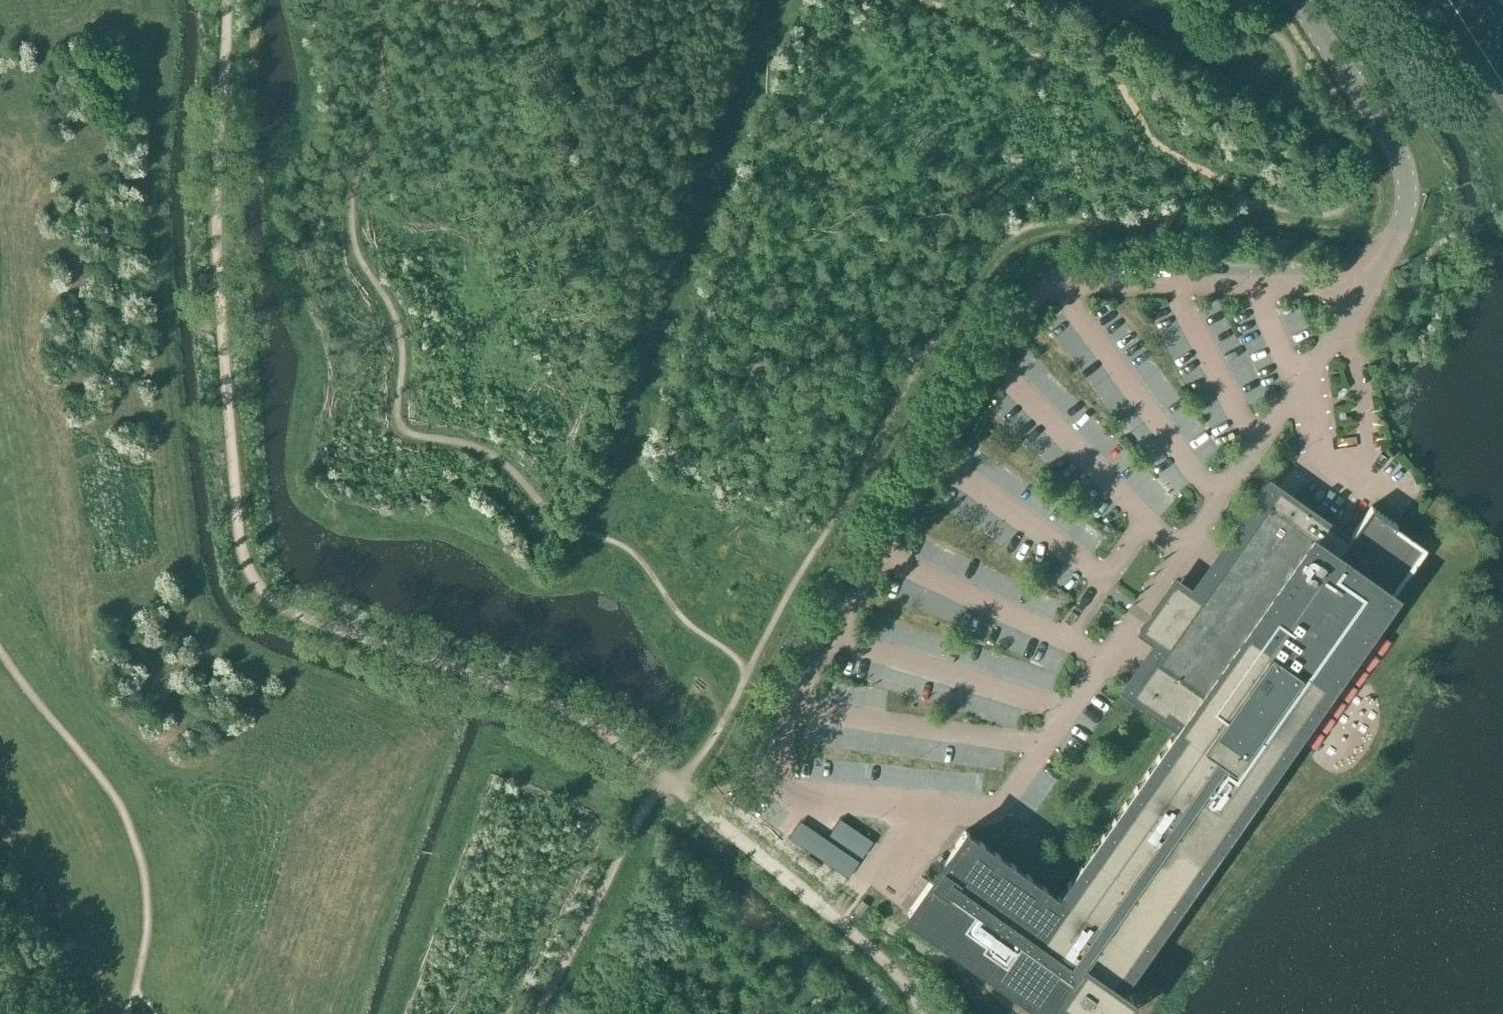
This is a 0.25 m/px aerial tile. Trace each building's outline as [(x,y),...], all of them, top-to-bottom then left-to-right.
[(908,911),(1053,1013),(1073,1013),(1077,1007),(1087,1013),(1119,1013),(1132,996),(1117,985),(1272,767),(1266,762),(1385,595),(1388,597),(1424,547),(1394,526),(1396,524),(1371,506),(1349,537),(1277,487),(1209,584),(1217,589),(1163,665),(1155,659),(1131,693),(1165,717),(1169,712),(1182,721),(1058,896),(964,831),(908,911)]
